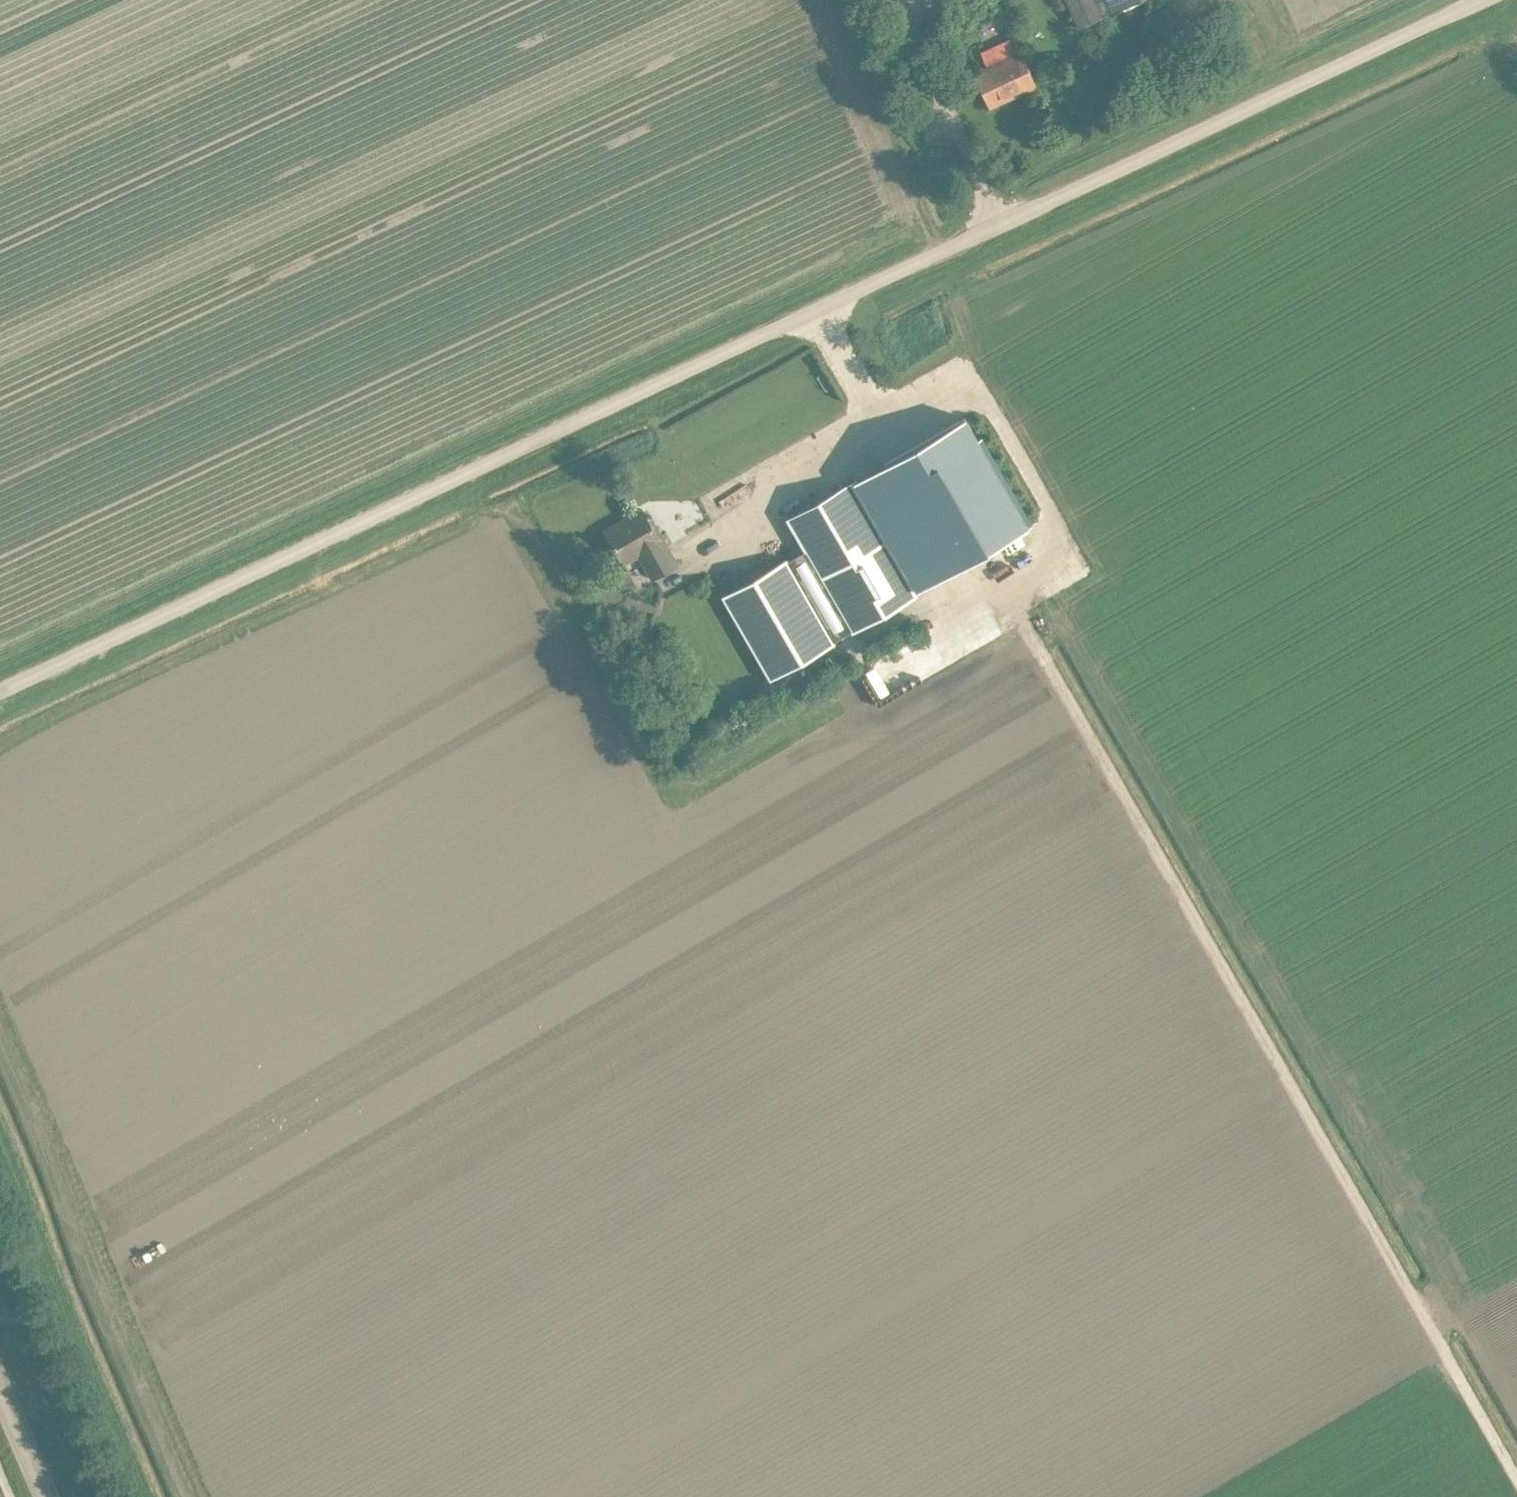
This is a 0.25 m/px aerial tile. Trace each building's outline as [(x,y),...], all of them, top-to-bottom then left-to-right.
[(1078,27),(1101,17),(1093,0),(1066,0),(1078,27)] [(1111,12),(1138,0),(1106,0),(1111,12)] [(974,75),(990,108),(1034,87),(1019,54),(974,75)] [(921,589),(1022,528),(958,413),(855,476),(921,589)] [(788,520),(852,630),(914,594),(850,484),(788,520)] [(604,531),(623,565),(638,556),(652,580),(678,565),(657,529),(654,531),(642,510),(604,531)] [(724,598),(770,677),(832,642),(786,563),(724,598)]
